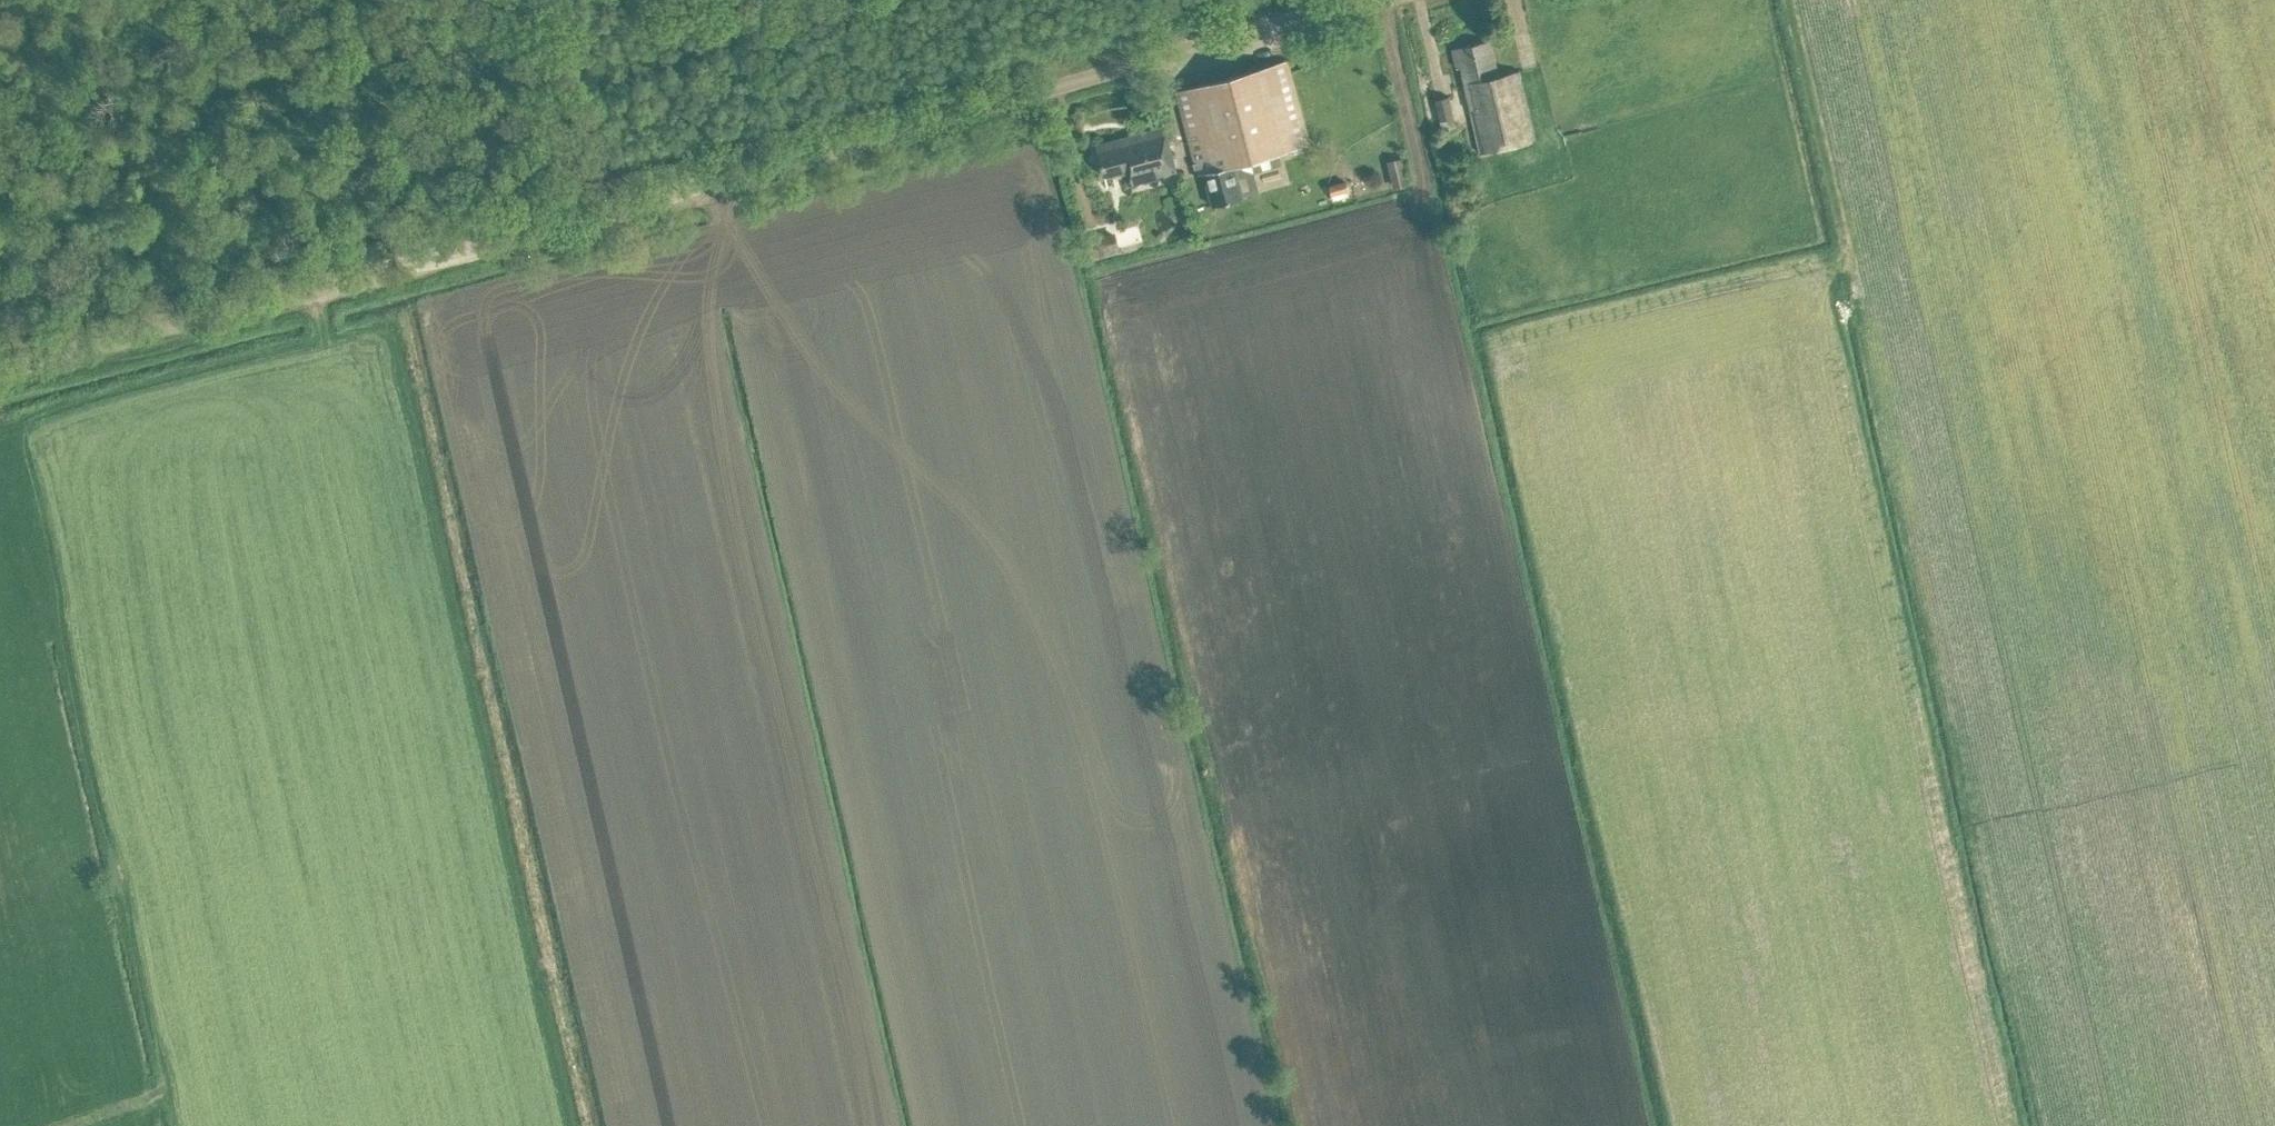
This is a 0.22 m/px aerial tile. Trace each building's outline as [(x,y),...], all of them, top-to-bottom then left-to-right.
[(1476,155),(1533,141),(1516,72),(1495,77),(1487,42),(1447,51),(1452,71),(1456,70),(1476,155)] [(1307,145),(1284,62),(1171,93),(1194,176),(1198,175),(1206,207),(1240,198),(1231,166),(1307,145)] [(1447,98),(1431,101),(1438,132),(1454,128),(1447,98)] [(1160,127),(1091,146),(1100,179),(1124,173),(1128,188),(1173,175),(1160,127)] [(1407,153),(1389,157),(1394,183),(1411,180),(1407,153)]
